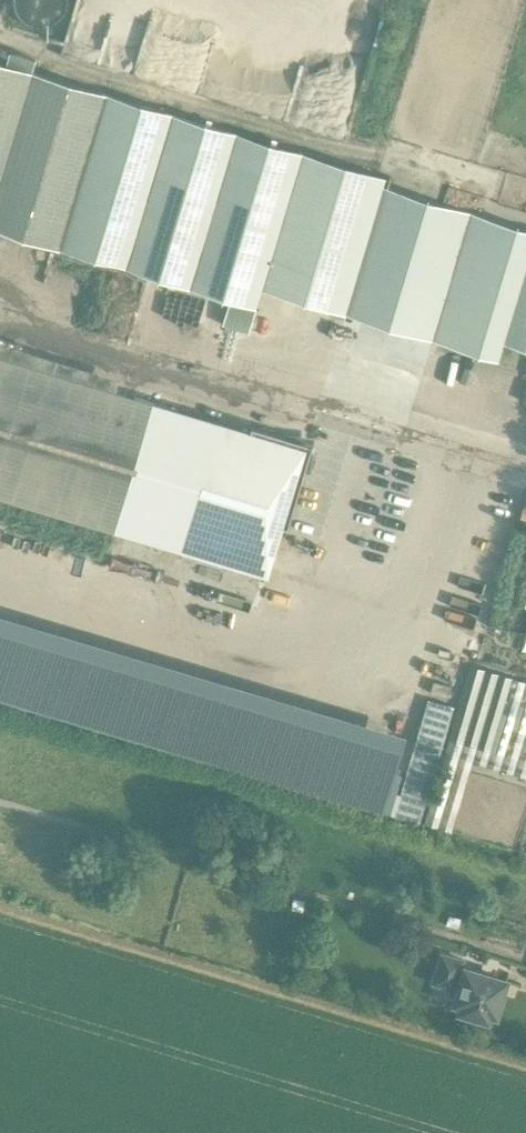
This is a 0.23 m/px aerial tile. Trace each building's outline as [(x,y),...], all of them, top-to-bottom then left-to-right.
[(34,72),(0,61),(0,184),(34,72)] [(61,248),(107,94),(34,72),(0,184),(0,230),(61,248)] [(61,248),(127,268),(173,114),(108,94),(107,94),(61,248)] [(127,268),(192,287),(239,133),(173,114),(127,268)] [(239,133),(192,287),(254,306),(260,288),(301,152),(239,133)] [(260,288),(345,314),(383,186),(386,177),(301,152),(260,288)] [(345,314),(433,340),(472,213),(383,186),(345,314)] [(502,341),(525,263),(525,229),(472,213),(433,340),(497,360),(502,341)] [(525,348),(525,263),(502,341),(525,348)] [(265,574),(280,524),(285,526),(301,473),(297,472),(304,447),(278,438),(279,435),(279,434),(250,425),(249,426),(250,426),(249,430),(0,354),(0,494),(265,574)] [(525,779),(525,682),(470,665),(423,823),(451,831),(472,763),(525,779)] [(495,1014),(505,980),(461,967),(463,960),(441,953),(433,982),(459,990),(455,1002),(461,1004),(459,1011),(487,1019),(489,1012),(495,1014)]
